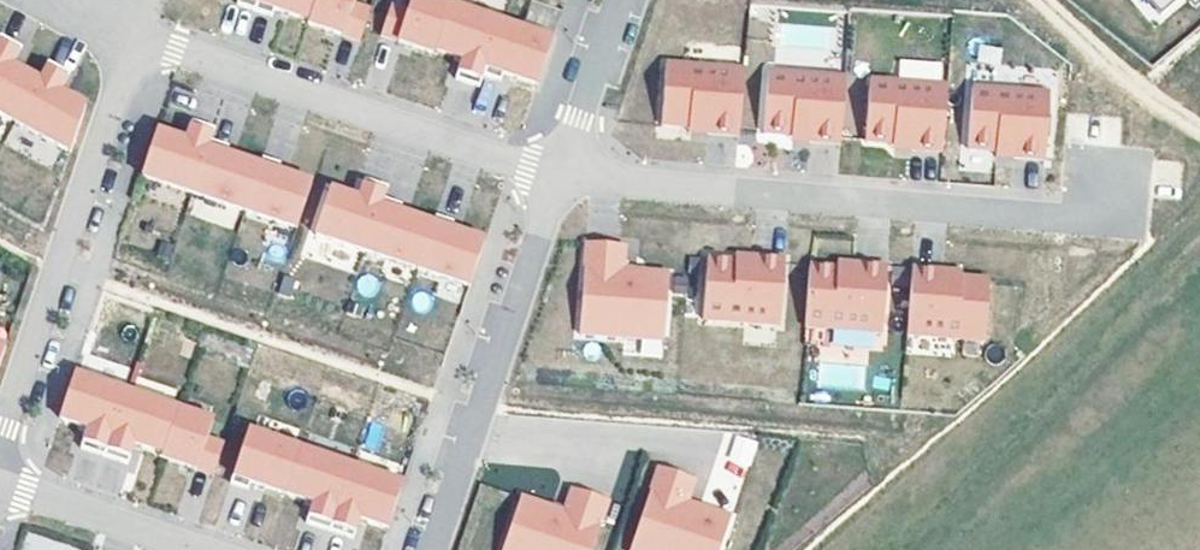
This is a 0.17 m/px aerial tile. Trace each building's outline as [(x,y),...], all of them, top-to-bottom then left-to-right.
[(257,6),(275,12),(277,5),(312,16),(317,0),(259,0),(257,6)] [(311,19),(363,37),(373,6),(357,0),(317,0),(312,16),(311,19)] [(383,31),(436,49),(438,45),(453,0),(412,0),(410,6),(394,1),(383,31)] [(438,45),(466,54),(459,75),(483,83),(487,70),(505,17),(455,0),(453,0),(438,45)] [(1162,11),(1175,0),(1152,0),(1162,11)] [(534,2),(527,24),(557,34),(564,12),(534,2)] [(527,24),(505,17),(487,70),(504,76),(507,68),(542,80),(557,34),(527,24)] [(17,120),(39,77),(13,63),(24,44),(1,32),(0,35),(0,111),(17,120)] [(665,58),(660,120),(688,122),(707,124),(707,129),(743,132),(748,65),(665,58)] [(39,77),(17,120),(72,150),(88,104),(61,90),(72,71),(50,59),(39,77)] [(768,66),(763,128),(790,131),(809,132),(809,137),(845,140),(851,73),(768,66)] [(870,74),(865,137),(893,139),(912,140),(911,146),(948,148),(953,81),(870,74)] [(972,83),(968,145),(995,147),(1014,148),(1014,154),(1050,156),(1055,89),(972,83)] [(158,128),(142,174),(194,192),(213,136),(217,125),(194,117),(187,137),(158,128)] [(230,142),(213,136),(194,192),(246,209),(262,162),(228,150),(230,142)] [(262,162),(246,209),(298,227),(315,179),(280,168),(283,160),(265,154),(262,162)] [(331,187),(316,233),(368,251),(387,195),(391,184),(367,176),(360,196),(331,187)] [(404,201),(387,195),(368,251),(420,268),(436,221),(401,209),(404,201)] [(436,221),(420,268),(472,286),(488,238),(454,227),(456,219),(438,213),(436,221)] [(591,240),(584,333),(628,336),(628,326),(669,329),(674,270),(629,267),(631,243),(591,240)] [(713,254),(708,316),(785,323),(790,255),(760,252),(759,258),(713,254)] [(842,264),(814,262),(809,324),(887,330),(892,263),(862,261),(861,266),(842,264)] [(917,265),(912,333),(989,339),(994,276),(967,274),(947,273),(948,268),(917,265)] [(628,326),(628,336),(669,339),(669,329),(628,326)] [(77,369),(61,415),(90,425),(83,445),(106,453),(129,387),(77,369)] [(181,405),(129,387),(106,453),(130,461),(137,441),(165,450),(181,405)] [(216,417),(181,405),(165,450),(164,454),(216,472),(227,441),(210,435),(216,417)] [(251,426),(233,480),(251,486),(254,478),(287,490),(303,444),(251,426)] [(741,436),(734,457),(752,463),(759,442),(741,436)] [(355,461),(303,444),(287,490),(316,499),(309,519),(333,527),(355,461)] [(407,479),(355,461),(333,527),(356,535),(363,515),(392,525),(407,479)] [(662,465),(634,549),(723,549),(735,515),(692,501),(699,478),(662,465)] [(506,549),(596,549),(613,500),(576,487),(568,510),(525,495),(506,549)]
